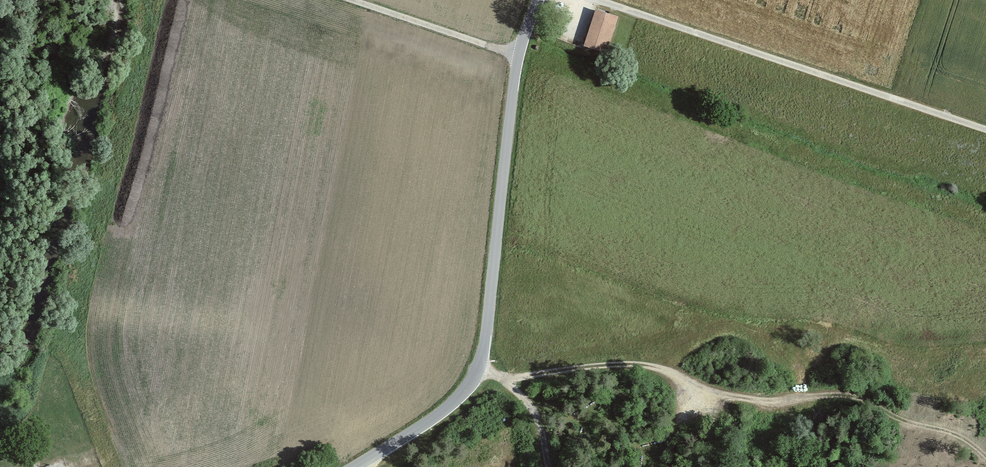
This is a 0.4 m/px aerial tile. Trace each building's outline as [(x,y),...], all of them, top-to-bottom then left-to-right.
[(609,17),(597,13),(593,25),(587,41),(585,47),(605,55),(618,20),(609,17)]
